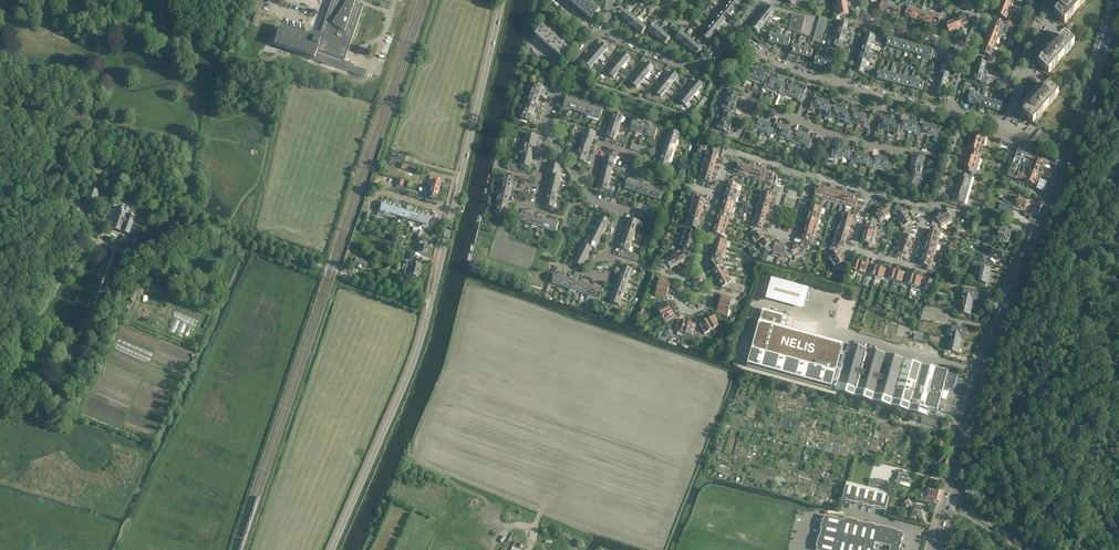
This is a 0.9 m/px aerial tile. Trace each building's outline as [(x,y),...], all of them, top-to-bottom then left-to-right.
[(349,0),(331,0),(320,33),(319,35),(313,34),(308,34),(307,36),(280,27),(273,46),(314,59),(314,60),(365,77),(367,71),(353,67),(354,65),(345,61),(364,5),(349,0)] [(578,9),(585,0),(567,0),(578,9)] [(578,9),(592,21),(600,12),(593,6),(594,6),(593,4),(592,5),(586,0),(585,0),(578,9)] [(732,0),(728,6),(734,10),(738,5),(732,0)] [(882,1),(881,4),(879,12),(885,14),(889,2),(883,0),(882,1)] [(1054,14),(1055,15),(1053,17),(1058,21),(1059,19),(1064,23),(1077,8),(1068,0),(1067,0),(1054,14)] [(1077,8),(1085,0),(1068,0),(1077,8)] [(834,7),(835,10),(847,8),(846,1),(837,3),(838,7),(834,7)] [(889,1),(889,2),(885,14),(892,16),(895,6),(895,3),(889,1)] [(895,6),(892,16),(898,18),(901,9),(904,10),(906,2),(903,1),(902,4),(900,3),(898,7),(895,6)] [(973,4),(963,1),(961,8),(971,11),(973,4)] [(904,10),(903,11),(906,12),(905,16),(906,16),(906,17),(909,18),(909,17),(912,18),(915,10),(915,9),(916,5),(906,2),(904,10)] [(999,6),(998,8),(1009,12),(1011,6),(1002,2),(1000,5),(999,6)] [(728,6),(724,11),(730,16),(734,10),(728,6)] [(922,7),(918,20),(925,22),(928,9),(929,9),(926,8),(926,7),(923,6),(923,7),(922,7)] [(768,7),(764,12),(770,17),(775,12),(768,7)] [(847,8),(835,10),(835,12),(838,12),(839,16),(841,16),(841,18),(845,18),(845,15),(848,15),(847,8)] [(997,12),(996,15),(1006,19),(1009,12),(998,8),(997,11),(997,12)] [(928,9),(925,22),(931,23),(934,12),(935,11),(928,9)] [(262,12),(256,10),(251,26),(257,28),(262,12)] [(915,10),(912,18),(918,20),(921,10),(919,10),(918,11),(915,10)] [(621,17),(626,21),(631,15),(626,11),(621,17)] [(724,11),(719,16),(725,21),(730,16),(724,11)] [(764,12),(760,17),(766,22),(769,24),(773,19),(770,17),(764,12)] [(934,14),(931,23),(931,24),(938,25),(939,23),(942,24),(944,19),(944,18),(945,15),(934,12),(934,14)] [(963,13),(957,16),(958,18),(962,27),(968,24),(967,21),(968,20),(967,18),(969,17),(970,14),(963,12),(963,13)] [(631,15),(626,21),(631,25),(636,19),(631,15)] [(639,16),(636,19),(631,25),(636,29),(641,24),(644,21),(639,16)] [(719,16),(715,21),(721,26),(725,21),(719,16)] [(760,17),(756,22),(762,27),(766,22),(760,17)] [(798,19),(792,17),(790,24),(797,26),(797,22),(798,19)] [(955,30),(952,22),(948,23),(948,22),(946,23),(944,18),(942,24),(942,25),(945,26),(946,29),(948,29),(949,32),(955,30)] [(962,27),(958,18),(955,19),(956,20),(952,22),(955,30),(962,27)] [(715,21),(711,26),(717,31),(721,26),(715,21)] [(992,24),(991,27),(1001,31),(1005,33),(1006,33),(1008,27),(1015,29),(1016,26),(1013,26),(1006,22),(1003,22),(1002,25),(994,21),(993,24),(992,24)] [(762,27),(756,22),(751,28),(757,33),(762,27)] [(840,22),(838,29),(846,31),(848,24),(840,22)] [(641,24),(636,29),(642,34),(646,28),(641,24)] [(649,31),(655,36),(660,30),(654,25),(649,31)] [(711,26),(706,31),(712,36),(717,31),(711,26)] [(535,36),(541,41),(549,48),(556,38),(551,33),(550,31),(549,32),(543,27),(535,36)] [(990,30),(989,34),(999,38),(1001,39),(1002,39),(1005,33),(1001,31),(991,27),(990,30)] [(836,28),(835,34),(837,35),(844,37),(846,31),(838,29),(836,28)] [(660,30),(655,36),(660,40),(665,34),(660,30)] [(706,31),(702,36),(708,41),(712,36),(706,31)] [(676,38),(681,42),(686,36),(681,32),(676,38)] [(665,34),(660,40),(665,45),(670,39),(665,34)] [(769,42),(775,44),(778,36),(771,34),(769,42)] [(866,34),(864,41),(872,43),(874,36),(866,34)] [(987,37),(986,39),(986,40),(996,44),(999,45),(1001,39),(999,38),(989,34),(988,36),(987,37)] [(1064,35),(1051,50),(1061,59),(1074,44),(1070,40),(1071,38),(1067,34),(1065,36),(1064,35)] [(837,35),(835,41),(843,43),(844,37),(837,35)] [(686,36),(681,42),(686,46),(691,40),(686,36)] [(778,36),(775,44),(782,46),(784,38),(778,36)] [(556,38),(549,48),(562,60),(570,50),(564,45),(565,44),(563,43),(563,44),(556,38)] [(784,38),(782,46),(788,47),(791,39),(784,38)] [(886,45),(892,47),(894,40),(888,38),(886,45)] [(691,40),(686,46),(691,51),(696,45),(691,40)] [(832,40),(830,47),(833,48),(841,50),(843,43),(835,41),(832,40)] [(894,40),(892,47),(899,49),(901,41),(894,40)] [(984,43),(983,46),(994,50),(996,44),(986,40),(985,43),(984,43)] [(864,41),(862,47),(870,49),(872,43),(864,41)] [(901,41),(899,49),(905,51),(907,43),(901,41)] [(907,43),(905,51),(911,53),(914,45),(907,43)] [(596,44),(594,46),(603,54),(608,49),(602,44),(599,47),(596,44)] [(696,45),(691,51),(697,55),(702,49),(696,45)] [(914,45),(911,53),(918,55),(920,47),(914,45)] [(594,46),(592,47),(596,51),(593,54),(599,59),(603,54),(594,46)] [(791,53),(798,55),(800,47),(793,46),(791,53)] [(982,50),(981,52),(991,56),(994,50),(983,46),(982,49),(982,50)] [(800,47),(798,55),(804,57),(806,49),(800,47)] [(862,47),(861,53),(868,56),(869,55),(870,56),(870,54),(872,55),(873,50),(870,49),(862,47)] [(918,55),(917,57),(921,58),(922,56),(924,57),(926,49),(920,47),(918,55)] [(806,49),(804,57),(811,58),(813,51),(806,49)] [(924,57),(924,58),(925,58),(925,59),(930,61),(933,51),(926,49),(924,57)] [(1061,59),(1051,50),(1038,64),(1039,65),(1038,67),(1042,71),(1044,69),(1048,73),(1061,59)] [(618,53),(616,55),(626,63),(630,58),(624,53),(622,56),(618,53)] [(861,53),(859,60),(867,62),(869,63),(871,57),(870,57),(870,56),(869,55),(868,56),(861,53)] [(587,54),(585,55),(595,64),(599,59),(593,54),(590,57),(587,54)] [(585,55),(584,57),(587,60),(584,64),(590,69),(595,64),(585,55)] [(615,57),(618,60),(616,63),(622,68),(626,63),(616,55),(615,57)] [(814,64),(820,66),(823,58),(816,56),(814,64)] [(946,56),(944,62),(952,64),(954,58),(946,56)] [(823,58),(820,66),(827,68),(829,60),(823,58)] [(829,60),(827,68),(834,70),(836,62),(829,60)] [(859,60),(857,66),(865,68),(867,62),(859,60)] [(978,60),(977,67),(984,69),(986,62),(978,60)] [(944,62),(942,68),(950,71),(952,64),(944,62)] [(622,68),(616,63),(613,66),(610,63),(608,65),(618,73),(622,68)] [(641,63),(640,65),(649,73),(654,68),(648,63),(645,66),(641,63)] [(606,67),(610,70),(607,73),(613,78),(618,73),(608,65),(606,67)] [(640,65),(638,67),(641,70),(639,73),(645,78),(649,73),(640,65)] [(865,68),(857,66),(855,72),(863,75),(865,68)] [(750,70),(746,78),(756,82),(760,70),(754,67),(752,71),(750,70)] [(939,67),(938,72),(939,73),(939,74),(941,74),(941,75),(948,77),(950,71),(942,68),(939,67)] [(977,67),(975,73),(982,75),(984,69),(977,67)] [(760,70),(756,82),(762,84),(765,85),(767,80),(768,78),(769,74),(766,73),(767,72),(760,70)] [(666,72),(664,73),(674,82),(678,76),(672,71),(669,75),(666,72)] [(879,71),(877,79),(883,81),(885,73),(879,71)] [(889,74),(885,73),(883,81),(890,82),(892,74),(892,73),(891,72),(889,71),(889,74)] [(633,73),(631,75),(641,83),(645,78),(639,73),(637,76),(633,73)] [(664,73),(662,75),(666,78),(664,82),(670,87),(674,82),(664,73)] [(982,75),(975,73),(973,80),(981,82),(980,83),(986,84),(988,77),(984,76),(982,76),(982,75)] [(892,74),(890,82),(896,84),(898,76),(892,74)] [(630,77),(633,80),(630,83),(637,89),(641,83),(631,75),(630,77)] [(948,77),(941,75),(939,81),(946,83),(948,77)] [(898,76),(896,84),(902,86),(905,78),(898,76)] [(911,80),(909,87),(915,89),(917,81),(918,79),(917,79),(917,77),(912,76),(911,80)] [(767,80),(765,85),(764,88),(773,92),(778,80),(772,78),(771,79),(768,78),(767,80)] [(905,78),(902,86),(909,87),(911,80),(905,78)] [(690,81),(689,83),(698,91),(702,86),(696,80),(694,84),(690,81)] [(778,80),(773,92),(783,96),(786,87),(787,85),(784,84),(784,83),(778,80)] [(936,80),(934,85),(935,86),(935,87),(937,87),(945,90),(946,83),(939,81),(936,80)] [(917,81),(915,89),(922,91),(924,83),(917,81)] [(531,82),(529,88),(532,89),(544,94),(545,90),(542,89),(543,86),(531,82)] [(657,82),(656,84),(665,92),(670,87),(664,82),(661,85),(657,82)] [(689,83),(687,85),(690,88),(688,91),(694,96),(698,91),(689,83)] [(654,86),(658,89),(655,92),(661,97),(665,92),(656,84),(654,86)] [(1049,85),(1036,99),(1046,109),(1059,94),(1054,90),(1055,88),(1051,84),(1050,86),(1049,85)] [(786,87),(783,96),(791,99),(792,97),(793,97),(796,88),(790,85),(789,89),(786,87)] [(937,87),(935,94),(943,96),(945,90),(937,87)] [(655,91),(652,88),(645,97),(648,99),(650,97),(649,96),(651,94),(652,94),(655,91)] [(796,88),(793,97),(798,100),(797,102),(801,103),(805,92),(802,91),(802,90),(796,88)] [(532,89),(530,95),(539,98),(540,96),(543,97),(544,94),(532,89)] [(729,94),(727,100),(737,104),(739,97),(736,96),(737,93),(728,90),(727,93),(729,94)] [(682,91),(680,93),(690,101),(694,96),(688,91),(685,94),(682,91)] [(971,91),(968,103),(974,105),(977,94),(978,92),(971,91)] [(680,93),(679,95),(682,98),(680,101),(685,106),(690,101),(680,93)] [(977,94),(974,105),(981,106),(983,98),(981,98),(981,95),(977,94)] [(530,95),(528,101),(540,105),(541,102),(538,101),(539,98),(530,95)] [(564,107),(570,109),(574,97),(571,96),(570,99),(567,98),(564,107)] [(574,97),(570,109),(576,111),(579,102),(576,101),(578,98),(574,97)] [(813,98),(810,110),(814,111),(814,109),(820,110),(823,100),(817,99),(813,98)] [(983,98),(981,106),(987,108),(989,100),(983,98)] [(1023,114),(1023,115),(1022,116),(1027,120),(1028,119),(1033,123),(1046,109),(1036,99),(1023,114)] [(579,102),(576,111),(581,113),(586,101),(582,100),(581,103),(579,102)] [(724,106),(722,105),(722,106),(720,105),(719,107),(724,109),(732,113),(733,110),(734,110),(737,104),(727,100),(724,106)] [(830,102),(823,100),(820,110),(827,112),(826,114),(829,115),(831,108),(832,107),(833,104),(830,103),(830,102)] [(989,100),(987,108),(994,110),(996,102),(989,100)] [(528,101),(526,107),(535,110),(536,108),(539,109),(540,105),(528,101)] [(586,101),(581,113),(588,115),(591,106),(588,105),(589,103),(586,101)] [(996,102),(994,110),(1000,111),(1002,103),(996,102)] [(591,106),(588,115),(593,117),(598,105),(594,104),(593,107),(591,106)] [(598,105),(593,117),(594,117),(600,120),(600,119),(601,118),(602,118),(603,116),(601,115),(603,111),(600,110),(601,107),(598,105)] [(526,107),(523,113),(536,117),(537,114),(534,113),(535,110),(526,107)] [(834,109),(831,108),(829,115),(828,118),(832,119),(832,117),(838,119),(841,109),(835,107),(834,109)] [(724,109),(722,115),(723,116),(722,120),(732,124),(735,117),(734,117),(735,114),(732,113),(724,109)] [(841,109),(838,119),(845,121),(844,123),(847,124),(850,115),(847,114),(848,111),(841,109)] [(536,117),(523,113),(521,119),(530,123),(531,120),(535,121),(536,117)] [(610,115),(609,118),(621,123),(623,116),(614,113),(613,116),(610,115)] [(850,115),(847,124),(851,125),(852,123),(858,125),(861,115),(854,113),(853,115),(850,114),(850,115)] [(861,115),(858,125),(864,126),(863,129),(867,130),(869,121),(866,120),(867,117),(861,115)] [(621,123),(609,118),(608,122),(611,123),(610,125),(619,129),(621,123)] [(634,121),(628,138),(631,140),(633,131),(636,132),(641,120),(637,119),(636,122),(634,121)] [(755,122),(751,130),(755,131),(755,132),(756,132),(758,131),(758,130),(761,132),(765,122),(759,119),(758,123),(755,122)] [(641,120),(636,132),(643,134),(646,125),(643,124),(644,121),(641,120)] [(718,125),(716,128),(725,131),(723,135),(729,137),(731,133),(728,132),(729,130),(730,130),(732,124),(722,120),(721,123),(718,123),(718,125)] [(882,124),(879,123),(878,132),(881,132),(882,130),(888,131),(890,121),(883,120),(882,124)] [(902,124),(899,124),(898,132),(901,133),(902,131),(908,132),(910,121),(903,120),(902,124)] [(897,122),(890,121),(888,131),(894,133),(894,135),(897,135),(898,132),(899,127),(896,126),(897,122)] [(910,121),(908,132),(915,133),(914,135),(918,136),(920,124),(917,123),(910,121)] [(765,122),(761,132),(762,132),(761,134),(770,137),(772,134),(773,129),(770,128),(772,124),(765,122)] [(646,125),(643,134),(649,137),(653,124),(649,123),(648,126),(646,125)] [(653,124),(649,137),(655,139),(658,129),(655,128),(656,126),(653,124)] [(778,127),(775,126),(773,129),(772,134),(781,138),(785,126),(779,124),(778,127)] [(920,124),(918,136),(921,136),(922,134),(928,136),(930,125),(923,124),(923,126),(922,128),(919,127),(920,124)] [(606,127),(605,130),(617,135),(619,129),(610,125),(609,128),(606,127)] [(930,125),(928,136),(934,137),(934,139),(937,139),(938,139),(940,140),(941,132),(939,132),(940,128),(936,127),(937,126),(930,125)] [(785,126),(781,138),(790,141),(793,133),(790,132),(791,129),(785,126)] [(587,129),(585,134),(598,139),(599,137),(595,136),(596,132),(587,129)] [(605,130),(604,134),(607,135),(606,138),(610,139),(609,142),(617,145),(618,142),(615,141),(617,135),(605,130)] [(667,132),(665,135),(678,140),(680,134),(671,131),(670,133),(667,132)] [(793,133),(790,141),(799,145),(804,133),(797,131),(796,134),(793,133)] [(804,133),(799,145),(809,149),(809,147),(812,148),(812,143),(811,142),(812,141),(809,140),(810,136),(804,133)] [(528,134),(526,139),(540,143),(541,140),(537,139),(537,136),(528,134)] [(585,134),(583,139),(592,143),(593,140),(598,141),(598,139),(585,134)] [(971,140),(970,142),(983,146),(986,137),(977,134),(978,134),(977,137),(971,136),(970,139),(971,140)] [(667,140),(666,142),(675,145),(678,140),(665,135),(664,139),(667,140)] [(1034,137),(1031,139),(1035,147),(1039,142),(1034,137)] [(583,139),(581,145),(595,149),(596,147),(591,146),(592,143),(583,139)] [(662,144),(661,147),(673,151),(675,145),(666,142),(665,145),(662,144)] [(969,145),(968,148),(973,150),(972,153),(971,152),(971,153),(976,154),(981,155),(983,146),(970,142),(970,145),(969,145)] [(522,144),(521,149),(524,150),(538,153),(538,151),(534,150),(535,147),(525,145),(522,144)] [(581,145),(579,150),(589,153),(590,150),(594,151),(595,149),(581,145)] [(836,150),(833,149),(831,158),(841,159),(842,157),(844,147),(837,146),(836,150)] [(1017,165),(1038,174),(1041,167),(1042,168),(1044,164),(1042,163),(1042,162),(1026,156),(1029,149),(1024,147),(1021,146),(1019,146),(1012,164),(1017,165)] [(663,152),(662,154),(671,157),(673,151),(661,147),(660,151),(663,152)] [(707,151),(705,157),(716,160),(717,157),(722,158),(724,150),(713,147),(712,152),(707,151)] [(852,156),(853,151),(850,150),(851,148),(844,147),(842,157),(848,158),(848,161),(851,161),(852,156)] [(576,148),(574,153),(578,155),(591,159),(592,157),(588,156),(589,153),(579,150),(576,148)] [(395,158),(405,161),(407,156),(406,156),(397,153),(396,153),(395,158)] [(855,157),(852,156),(851,165),(854,165),(854,163),(861,164),(863,154),(856,153),(855,157)] [(966,158),(965,161),(978,165),(981,155),(976,154),(971,153),(972,153),(971,156),(966,154),(965,158),(966,158)] [(658,156),(657,159),(669,163),(671,157),(662,154),(661,157),(658,156)] [(868,159),(869,155),(863,154),(861,164),(867,165),(867,168),(870,168),(872,159),(868,159)] [(523,155),(522,160),(535,163),(536,161),(532,160),(532,157),(523,155)] [(578,155),(576,160),(585,163),(586,160),(591,162),(591,159),(578,155)] [(872,159),(870,168),(880,170),(882,157),(875,156),(875,160),(872,159)] [(912,159),(911,165),(923,167),(925,157),(916,156),(916,159),(912,159)] [(707,157),(705,163),(715,166),(716,162),(721,164),(721,161),(716,160),(705,157),(707,157)] [(882,157),(880,170),(890,172),(891,163),(888,162),(889,158),(882,157)] [(669,163),(657,159),(656,163),(659,164),(658,167),(667,170),(669,163)] [(600,161),(600,163),(604,164),(603,167),(613,170),(614,165),(600,161)] [(745,165),(742,177),(748,178),(753,162),(750,161),(749,166),(745,165)] [(963,163),(962,167),(968,168),(967,171),(966,171),(975,174),(978,165),(965,161),(964,163),(963,163)] [(703,162),(702,168),(718,173),(719,170),(714,169),(715,166),(705,163),(703,162)] [(753,162),(748,178),(754,180),(757,168),(754,168),(755,163),(753,162)] [(735,167),(733,174),(742,177),(745,165),(739,164),(738,168),(735,167)] [(1012,164),(1007,176),(1016,180),(1017,178),(1033,185),(1034,184),(1035,184),(1037,181),(1035,180),(1038,174),(1017,165),(1012,164)] [(757,168),(754,180),(760,181),(764,165),(762,165),(760,169),(757,168)] [(764,165),(760,181),(765,183),(768,172),(765,171),(767,166),(764,165)] [(923,167),(911,165),(910,172),(913,172),(913,175),(921,177),(923,167)] [(545,168),(545,170),(549,171),(548,174),(552,175),(558,176),(559,171),(545,168)] [(702,168),(700,174),(711,177),(712,174),(717,175),(718,173),(702,168)] [(768,172),(765,183),(771,185),(772,181),(776,182),(779,169),(774,168),(773,173),(768,172)] [(598,172),(597,174),(601,175),(601,178),(610,180),(611,175),(598,172)] [(959,177),(958,183),(971,187),(974,177),(958,173),(957,176),(959,177)] [(700,174),(699,180),(710,183),(715,184),(716,182),(711,180),(711,177),(700,174)] [(909,178),(908,178),(907,185),(920,187),(921,177),(913,175),(910,175),(909,178)] [(430,176),(427,186),(439,189),(440,183),(439,182),(440,179),(430,176)] [(502,176),(500,182),(503,183),(516,186),(516,183),(516,182),(513,182),(514,179),(505,177),(505,176),(502,176)] [(635,178),(631,177),(630,180),(628,179),(624,188),(630,190),(635,178)] [(638,179),(635,178),(630,190),(637,192),(640,183),(637,182),(638,179)] [(404,181),(398,179),(396,189),(401,191),(404,181)] [(546,179),(546,181),(550,182),(549,185),(559,188),(560,182),(546,179)] [(1047,183),(1040,180),(1036,189),(1044,192),(1047,183)] [(642,184),(640,183),(637,192),(642,194),(647,182),(643,181),(642,184)] [(595,182),(595,184),(599,185),(598,188),(598,189),(612,192),(613,186),(609,185),(595,182)] [(650,183),(647,182),(642,194),(648,196),(652,187),(649,186),(650,183)] [(729,182),(727,188),(740,192),(742,186),(729,182)] [(503,183),(502,189),(511,191),(512,188),(515,189),(516,186),(503,183)] [(954,188),(953,191),(967,195),(969,196),(971,187),(958,183),(956,188),(954,188)] [(826,188),(823,199),(829,201),(833,185),(831,184),(829,189),(826,188)] [(655,188),(652,187),(648,196),(654,199),(659,186),(656,185),(655,188)] [(833,185),(829,201),(834,203),(838,191),(835,191),(836,186),(833,185)] [(425,186),(423,192),(425,193),(424,198),(428,199),(433,200),(433,199),(435,199),(435,198),(436,196),(437,196),(438,193),(439,193),(440,190),(439,190),(439,189),(427,186),(425,186)] [(662,187),(659,186),(654,199),(661,201),(664,191),(661,190),(662,187)] [(817,187),(814,195),(817,196),(817,198),(823,199),(826,188),(820,186),(820,187),(817,187)] [(838,191),(834,203),(840,204),(845,188),(842,187),(841,192),(838,191)] [(84,201),(95,205),(100,192),(89,188),(84,201)] [(727,188),(726,194),(736,197),(740,198),(741,192),(740,192),(727,188)] [(845,188),(840,204),(846,206),(849,195),(846,194),(847,189),(845,188)] [(502,189),(500,195),(513,198),(514,195),(510,194),(511,191),(502,189)] [(544,190),(543,192),(548,193),(547,196),(556,198),(558,193),(544,190)] [(759,197),(761,197),(775,202),(776,199),(771,198),(772,194),(760,191),(759,197)] [(953,191),(952,194),(954,195),(952,201),(963,204),(966,205),(968,199),(966,198),(967,195),(953,191)] [(726,194),(724,199),(734,202),(735,202),(736,197),(726,194)] [(500,195),(499,201),(508,203),(509,201),(512,201),(513,198),(500,195)] [(849,195),(846,206),(852,208),(852,207),(855,208),(856,206),(858,198),(855,197),(855,196),(849,195)] [(694,197),(692,203),(703,206),(704,203),(709,204),(710,202),(705,200),(694,197)] [(757,202),(757,203),(769,206),(770,203),(775,204),(775,202),(761,197),(759,203),(757,202)] [(1022,207),(1025,208),(1026,206),(1027,206),(1028,205),(1028,202),(1027,202),(1028,201),(1019,197),(1017,202),(1016,201),(1015,204),(1018,205),(1017,206),(1022,208),(1022,207)] [(724,199),(722,205),(732,208),(732,207),(734,202),(724,199)] [(541,200),(541,202),(545,203),(545,207),(554,209),(555,203),(541,200)] [(499,201),(497,207),(510,210),(511,207),(507,206),(508,203),(499,201)] [(378,213),(377,216),(380,216),(381,214),(381,212),(382,212),(384,213),(383,215),(387,216),(387,217),(388,217),(392,204),(382,202),(380,211),(379,211),(378,213)] [(1012,213),(1014,206),(1000,202),(998,209),(1012,213)] [(636,203),(634,209),(640,211),(642,205),(636,203)] [(692,203),(690,209),(702,212),(707,213),(707,211),(702,209),(703,206),(692,203)] [(757,203),(756,209),(772,213),(773,211),(768,209),(769,206),(757,203)] [(392,204),(388,217),(394,219),(395,216),(394,216),(396,211),(399,212),(401,207),(400,207),(392,204)] [(722,205),(721,211),(731,214),(732,214),(734,208),(733,208),(732,208),(722,205)] [(806,207),(805,210),(821,214),(822,208),(811,205),(810,209),(806,207)] [(395,216),(403,218),(404,216),(407,208),(401,206),(400,207),(401,207),(399,212),(396,211),(394,216),(395,216)] [(885,206),(880,209),(886,220),(886,219),(885,218),(890,215),(890,213),(894,214),(896,208),(891,207),(887,209),(885,206)] [(112,229),(120,232),(127,214),(122,212),(124,208),(120,207),(112,229)] [(510,210),(497,207),(496,214),(505,216),(506,213),(509,214),(510,210)] [(946,211),(941,213),(946,223),(951,220),(951,219),(954,217),(956,210),(947,207),(946,211)] [(403,218),(402,221),(405,223),(406,219),(409,220),(412,211),(413,209),(407,208),(404,216),(403,218)] [(896,208),(894,214),(897,215),(897,217),(899,222),(898,223),(908,217),(905,212),(903,213),(900,209),(896,208)] [(690,209),(689,214),(700,218),(701,214),(706,216),(707,213),(690,209)] [(757,209),(756,215),(765,218),(766,214),(771,216),(772,213),(756,209),(757,209)] [(871,217),(870,222),(877,224),(878,221),(879,221),(880,223),(886,220),(880,209),(874,212),(876,215),(871,217)] [(529,211),(526,210),(525,213),(522,212),(519,221),(525,223),(529,211)] [(821,214),(805,210),(804,213),(809,214),(808,217),(819,220),(821,214)] [(412,211),(409,220),(418,223),(421,213),(412,211)] [(529,211),(525,223),(531,225),(534,216),(531,215),(532,212),(529,211)] [(719,216),(719,217),(726,218),(726,219),(728,219),(728,220),(729,220),(730,220),(732,214),(731,214),(721,211),(719,216)] [(374,214),(366,212),(364,219),(368,220),(369,218),(373,219),(374,214)] [(421,213),(418,223),(423,224),(422,227),(426,228),(427,226),(430,216),(421,213)] [(932,222),(931,226),(935,228),(937,228),(938,225),(939,224),(940,226),(946,223),(941,213),(935,216),(937,219),(932,222)] [(127,214),(120,232),(129,235),(135,217),(127,214)] [(534,216),(531,225),(537,227),(541,215),(538,214),(537,217),(534,216)] [(690,215),(689,221),(703,225),(704,222),(699,221),(700,218),(689,214),(689,215),(690,215)] [(843,214),(841,220),(851,223),(856,224),(857,222),(852,220),(853,217),(843,214)] [(545,216),(541,215),(537,227),(543,229),(546,220),(544,219),(545,216)] [(756,215),(754,220),(769,225),(770,222),(765,221),(765,218),(756,215)] [(601,216),(599,221),(612,227),(612,226),(608,224),(610,220),(601,216)] [(718,216),(716,222),(724,224),(727,225),(729,220),(728,220),(728,219),(726,219),(726,218),(719,217),(719,216),(718,216)] [(546,220),(543,229),(550,231),(553,218),(550,217),(549,220),(546,220)] [(802,219),(802,221),(818,226),(819,220),(808,217),(807,220),(802,219)] [(908,217),(898,223),(901,229),(903,228),(904,228),(903,231),(910,233),(911,229),(909,224),(911,223),(908,217)] [(553,218),(550,231),(556,233),(559,223),(556,223),(557,219),(553,218)] [(624,220),(624,222),(637,226),(639,221),(630,218),(629,221),(624,220)] [(687,220),(685,226),(697,229),(698,226),(703,227),(703,225),(689,221),(687,220)] [(752,227),(754,227),(762,229),(763,226),(768,227),(769,225),(754,220),(752,220),(751,226),(752,227)] [(838,225),(838,226),(849,229),(850,226),(855,227),(856,224),(851,223),(841,220),(840,226),(838,225)] [(599,221),(596,226),(605,230),(606,227),(611,229),(612,227),(599,221)] [(818,226),(802,221),(801,224),(806,225),(805,229),(816,232),(818,226)] [(624,222),(623,224),(628,225),(627,228),(636,231),(637,226),(624,222)] [(716,222),(714,228),(722,230),(724,231),(725,231),(726,231),(727,225),(724,224),(716,222)] [(866,224),(864,230),(876,233),(877,228),(876,227),(877,224),(870,222),(869,225),(866,224)] [(996,225),(995,229),(999,230),(996,239),(999,240),(999,242),(1006,244),(1006,243),(1007,243),(1008,239),(1010,239),(1011,233),(1006,232),(1007,228),(996,225)] [(596,226),(594,231),(607,237),(608,235),(603,233),(605,230),(596,226)] [(838,226),(836,231),(853,236),(853,233),(848,232),(849,229),(838,226)] [(762,229),(754,227),(753,230),(751,230),(750,234),(752,237),(751,238),(754,244),(764,238),(761,232),(762,229)] [(621,230),(620,232),(634,237),(636,231),(627,228),(626,231),(621,230)] [(714,228),(713,234),(722,237),(724,231),(722,230),(714,228)] [(930,230),(928,235),(939,239),(941,233),(940,233),(941,229),(937,228),(935,228),(934,231),(930,230)] [(377,237),(385,240),(386,238),(389,230),(385,229),(384,234),(384,235),(378,233),(377,237)] [(684,229),(683,235),(699,240),(700,237),(695,236),(696,232),(684,229)] [(799,230),(798,233),(814,238),(816,232),(805,229),(804,232),(799,230)] [(864,230),(863,236),(874,239),(876,233),(864,230)] [(594,231),(592,235),(600,240),(602,237),(606,239),(607,237),(594,231)] [(836,231),(835,237),(846,240),(847,237),(852,239),(853,236),(836,231)] [(901,234),(899,240),(910,243),(912,237),(909,236),(910,233),(903,231),(902,235),(901,234)] [(620,232),(620,234),(624,236),(623,239),(632,242),(634,237),(620,232)] [(798,233),(798,236),(802,237),(801,240),(809,243),(809,244),(815,246),(816,242),(813,241),(814,238),(798,233)] [(399,237),(397,243),(403,245),(406,237),(400,235),(399,237)] [(592,235),(589,240),(602,247),(603,245),(599,243),(600,240),(592,235)] [(683,235),(681,241),(692,244),(693,241),(698,242),(699,240),(683,235)] [(922,237),(922,240),(926,241),(938,244),(939,239),(928,235),(927,239),(922,237)] [(874,239),(863,236),(861,242),(866,243),(865,247),(871,248),(874,239)] [(833,243),(832,246),(833,247),(839,248),(840,245),(845,246),(846,240),(835,237),(833,243)] [(961,239),(956,237),(953,246),(958,247),(959,244),(960,245),(961,242),(960,242),(961,239)] [(711,241),(711,243),(727,248),(728,242),(717,238),(716,242),(711,241)] [(618,240),(617,242),(631,247),(632,242),(623,239),(622,242),(618,240)] [(758,244),(758,245),(761,250),(764,248),(765,251),(772,253),(774,245),(771,244),(768,239),(758,244)] [(589,240),(587,245),(595,249),(597,246),(601,249),(602,247),(589,240)] [(774,245),(772,253),(772,255),(778,257),(782,240),(780,240),(778,245),(775,244),(774,245)] [(782,240),(778,257),(784,258),(784,257),(786,249),(787,247),(784,246),(785,241),(782,240)] [(800,243),(795,247),(801,257),(806,254),(804,251),(808,249),(809,243),(801,240),(800,243)] [(899,240),(897,246),(909,249),(910,243),(899,240)] [(922,240),(921,242),(926,244),(925,247),(936,250),(938,244),(926,241),(922,240)] [(692,244),(681,241),(679,247),(684,248),(691,250),(696,251),(697,249),(691,247),(692,244)] [(419,242),(417,252),(425,254),(427,246),(425,246),(426,243),(419,242)] [(617,242),(616,244),(620,246),(618,253),(622,254),(623,250),(626,251),(629,252),(631,247),(617,242)] [(584,243),(581,248),(594,254),(595,253),(591,251),(592,248),(595,250),(595,249),(587,245),(584,243)] [(727,248),(711,243),(710,246),(714,247),(714,251),(725,254),(727,248)] [(830,256),(828,257),(831,263),(841,257),(838,251),(839,248),(833,247),(832,246),(831,246),(829,253),(830,256)] [(897,246),(895,255),(901,257),(902,254),(907,255),(909,249),(897,246)] [(1001,260),(1005,252),(1002,251),(1002,250),(997,248),(993,247),(989,246),(988,249),(992,251),(990,255),(1001,260)] [(786,249),(784,257),(790,259),(793,257),(795,260),(801,257),(795,247),(790,250),(786,249)] [(919,249),(918,251),(923,253),(935,256),(936,250),(925,247),(924,250),(919,249)] [(581,248),(579,253),(588,257),(589,254),(593,256),(594,254),(581,248)] [(681,250),(675,253),(681,263),(687,260),(685,257),(689,255),(691,250),(684,248),(683,252),(682,251),(681,250)] [(708,255),(718,258),(721,259),(723,260),(725,254),(714,251),(713,253),(708,252),(707,255),(708,255)] [(918,251),(918,254),(922,255),(922,258),(933,262),(935,256),(923,253),(918,251)] [(579,253),(577,258),(589,264),(590,262),(586,260),(588,257),(579,253)] [(675,253),(670,256),(676,266),(678,270),(681,269),(678,264),(681,263),(675,253)] [(718,258),(708,255),(707,259),(711,260),(711,261),(713,265),(710,267),(713,272),(723,266),(720,261),(721,259),(718,258)] [(676,266),(670,256),(671,257),(666,260),(665,262),(662,261),(660,267),(665,269),(669,266),(670,269),(676,266)] [(841,257),(831,263),(833,268),(836,266),(838,269),(845,271),(847,263),(844,262),(841,257)] [(355,262),(353,267),(357,268),(357,269),(359,269),(361,270),(361,269),(365,271),(368,262),(364,260),(364,259),(361,258),(361,259),(357,258),(356,260),(354,259),(353,261),(355,262)] [(577,258),(574,263),(583,267),(584,264),(588,266),(589,264),(577,258)] [(922,258),(920,265),(925,266),(924,269),(930,271),(933,262),(922,258)] [(848,269),(857,272),(860,262),(855,261),(855,260),(851,259),(848,269)] [(983,263),(974,261),(973,266),(981,267),(978,281),(988,283),(991,269),(982,267),(983,263)] [(406,265),(405,268),(406,268),(419,271),(421,266),(412,263),(408,262),(408,265),(406,265)] [(860,262),(857,272),(866,275),(869,264),(865,263),(865,264),(860,262)] [(869,264),(866,275),(875,277),(878,267),(873,266),(873,265),(869,264)] [(619,268),(617,271),(630,276),(631,276),(634,270),(623,266),(622,269),(619,268)] [(711,278),(712,280),(726,272),(723,266),(713,272),(715,275),(711,278)] [(878,267),(875,277),(884,280),(887,269),(883,268),(883,269),(878,267)] [(887,269),(884,280),(888,281),(888,279),(894,281),(896,271),(891,269),(887,267),(887,269)] [(404,270),(404,273),(409,275),(418,277),(419,271),(406,268),(405,270),(404,270)] [(555,273),(551,283),(558,285),(562,272),(559,271),(558,274),(555,273)] [(619,276),(618,278),(628,282),(630,276),(617,271),(616,275),(619,276)] [(894,281),(893,284),(902,286),(903,283),(906,273),(902,271),(902,272),(896,271),(894,281)] [(562,272),(558,285),(564,287),(567,277),(564,277),(565,274),(562,272)] [(726,272),(712,280),(713,282),(718,280),(719,282),(729,277),(726,272)] [(906,273),(903,283),(912,286),(914,276),(909,275),(909,274),(906,273)] [(567,277),(564,287),(570,289),(574,276),(571,275),(570,278),(567,277)] [(570,289),(569,292),(575,294),(576,291),(579,281),(576,280),(577,278),(574,276),(570,289)] [(912,286),(911,289),(920,291),(921,288),(924,278),(920,277),(920,278),(914,276),(912,286)] [(729,277),(719,282),(722,288),(725,286),(726,289),(742,293),(744,287),(731,283),(732,282),(729,277)] [(772,277),(766,296),(805,307),(810,288),(772,277)] [(628,282),(618,278),(617,281),(614,280),(613,283),(625,288),(628,282)] [(660,278),(658,287),(668,290),(670,285),(671,285),(672,281),(660,278)] [(924,278),(921,288),(930,291),(933,281),(927,280),(927,279),(924,278)] [(579,281),(576,291),(582,293),(586,280),(583,279),(582,282),(579,281)] [(586,280),(582,293),(588,295),(591,285),(588,284),(589,281),(586,280)] [(591,285),(588,295),(587,297),(593,299),(598,284),(595,283),(594,286),(591,285)] [(615,288),(614,290),(623,293),(625,288),(613,283),(612,287),(615,288)] [(598,284),(593,299),(599,301),(603,289),(600,288),(601,285),(598,284)] [(152,286),(150,291),(161,295),(163,290),(152,286)] [(668,290),(658,287),(655,296),(667,299),(668,295),(667,295),(668,290)] [(962,298),(974,301),(977,301),(979,292),(965,288),(963,298),(962,298)] [(134,289),(128,300),(133,302),(138,293),(139,291),(134,289)] [(610,292),(609,295),(621,299),(623,293),(614,290),(613,293),(610,292)] [(609,295),(608,298),(611,299),(610,302),(619,305),(620,304),(621,299),(609,295)] [(721,299),(719,304),(730,307),(731,304),(733,304),(736,299),(721,295),(720,299),(721,299)] [(959,307),(958,312),(971,315),(974,301),(962,298),(962,299),(963,299),(963,301),(961,307),(959,307)] [(656,307),(661,315),(671,310),(668,305),(669,305),(667,301),(656,307)] [(730,307),(719,304),(718,310),(717,309),(716,313),(727,317),(730,307)] [(671,310),(661,315),(666,324),(676,318),(674,314),(673,315),(671,310)] [(762,310),(749,359),(820,379),(818,387),(913,412),(923,415),(927,416),(929,408),(937,410),(943,389),(947,390),(948,386),(953,388),(956,375),(947,372),(782,325),(785,316),(762,310)] [(712,318),(707,320),(712,330),(721,325),(715,315),(711,317),(712,318)] [(174,333),(180,321),(174,319),(168,331),(174,333)] [(675,325),(674,330),(675,330),(674,331),(684,333),(687,323),(681,321),(682,320),(678,319),(676,326),(675,325)] [(712,330),(707,320),(702,323),(702,322),(698,324),(704,335),(712,330)] [(181,337),(187,325),(181,322),(176,334),(181,337)] [(687,323),(684,333),(693,336),(696,324),(692,323),(692,324),(687,323)] [(950,336),(965,340),(967,330),(953,326),(951,336),(950,336)] [(945,350),(943,356),(950,357),(952,352),(959,353),(962,339),(958,338),(955,337),(950,336),(950,337),(951,337),(948,351),(945,350)] [(922,418),(921,423),(940,428),(942,423),(922,418)] [(938,470),(938,468),(947,471),(950,460),(941,458),(942,457),(940,456),(942,451),(938,451),(937,457),(939,458),(938,462),(935,461),(935,463),(934,467),(936,468),(936,469),(938,470)] [(913,476),(899,472),(897,480),(896,480),(895,484),(909,488),(910,484),(910,485),(913,476)] [(888,481),(877,479),(876,481),(870,479),(868,485),(886,489),(888,481)] [(920,496),(919,500),(930,502),(930,501),(935,502),(935,501),(939,502),(942,491),(940,491),(941,489),(937,488),(938,483),(930,481),(928,488),(927,488),(925,497),(920,496)] [(846,487),(843,499),(846,500),(846,501),(856,504),(856,502),(864,504),(863,506),(873,508),(873,507),(881,509),(881,510),(885,511),(890,493),(847,482),(846,487)] [(968,488),(966,492),(970,494),(967,500),(972,501),(974,496),(977,497),(979,493),(968,488)] [(909,499),(903,502),(907,509),(909,508),(910,510),(910,511),(912,512),(911,514),(912,514),(912,515),(921,517),(922,517),(923,511),(923,510),(920,509),(921,507),(913,506),(909,499)] [(900,549),(902,545),(901,541),(903,538),(903,533),(897,532),(897,531),(879,526),(879,527),(875,527),(876,525),(866,523),(866,524),(858,522),(858,521),(849,519),(848,520),(845,519),(844,521),(825,516),(824,520),(823,520),(820,530),(822,530),(820,538),(819,537),(816,547),(817,547),(817,549),(874,549),(875,543),(891,547),(890,549),(900,549)] [(524,546),(515,542),(511,549),(522,549),(524,546)]
